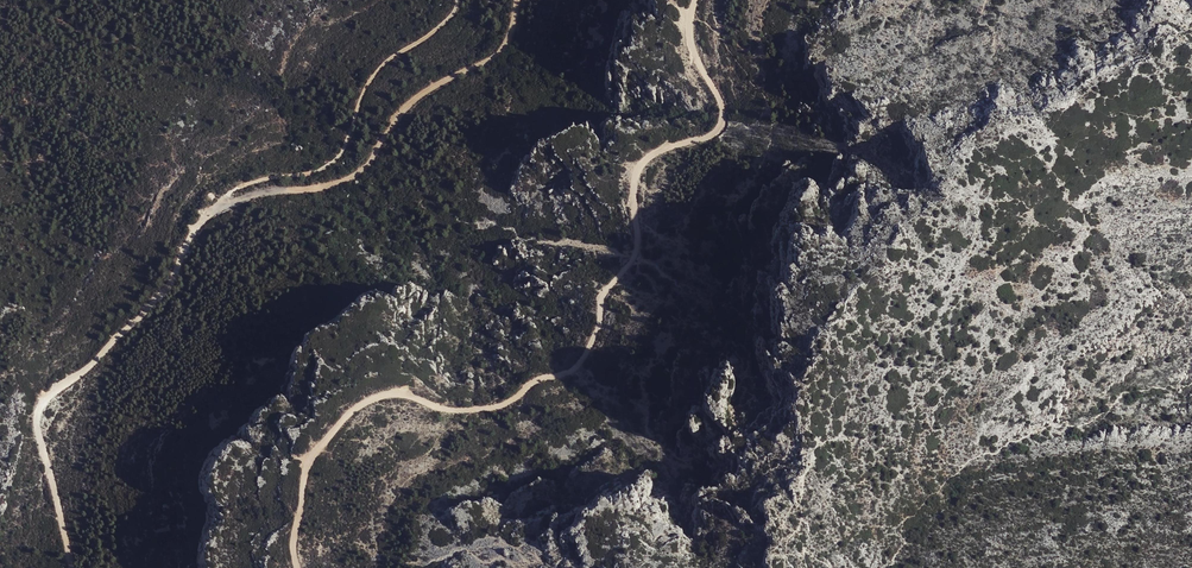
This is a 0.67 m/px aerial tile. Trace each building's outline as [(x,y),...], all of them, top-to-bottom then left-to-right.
[(216,197),(216,196),(215,194),(213,193),(212,193),(210,193),(208,193),(207,195),(206,196),(206,198),(206,199),(207,201),(208,202),(210,203),(211,203),(213,203),(215,202),(216,200),(216,199),(216,197)]
